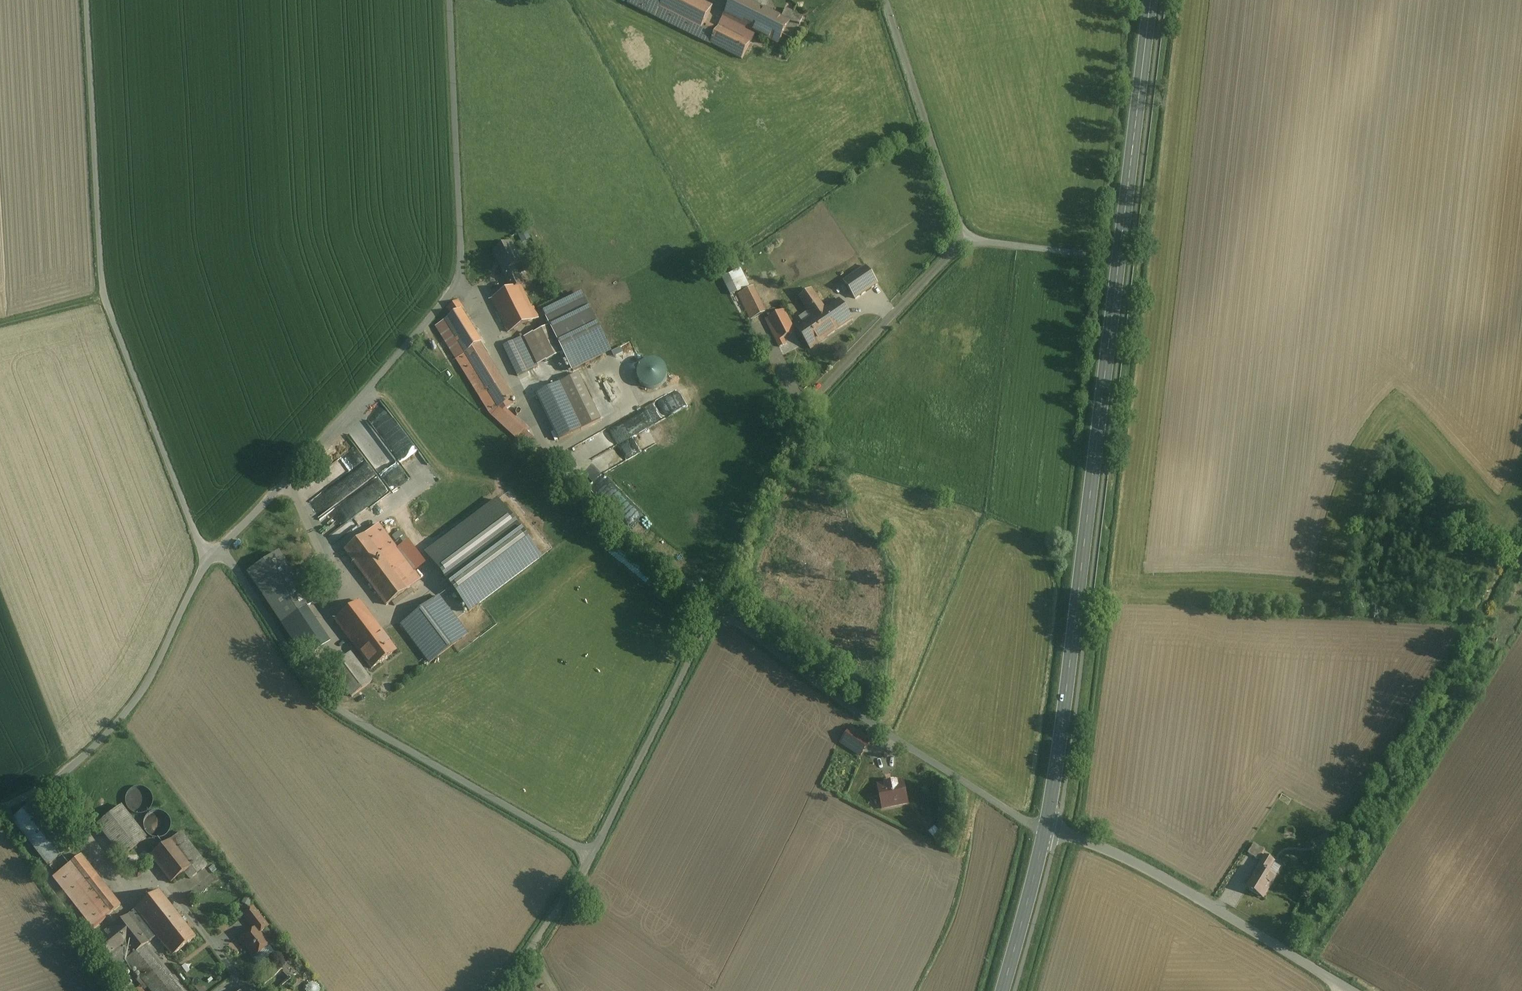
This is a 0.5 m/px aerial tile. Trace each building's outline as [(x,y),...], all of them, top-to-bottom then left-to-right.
[(753,32),(764,10),(744,0),(732,0),(715,34),(702,28),(712,8),(696,0),(628,0),(627,3),(711,44),(710,45),(742,60),(750,44),(744,40),(749,30),(753,32)] [(777,45),(784,31),(789,22),(787,21),(764,10),(753,32),(777,45)] [(792,13),(787,21),(789,22),(784,31),(794,36),(803,18),(792,13)] [(511,290),(520,287),(523,285),(518,276),(525,272),(511,243),(493,251),(503,271),(502,272),(511,290)] [(866,267),(843,282),(855,299),(877,284),(866,267)] [(741,268),(729,273),(737,292),(749,286),(741,268)] [(511,290),(492,298),(508,333),(536,319),(520,287),(511,290)] [(766,312),(752,287),(738,294),(750,319),(766,312)] [(799,298),(812,318),(819,313),(832,333),(852,319),(839,300),(826,308),(825,306),(824,307),(811,290),(799,298)] [(573,299),(544,313),(572,372),(602,357),(573,299)] [(448,309),(452,316),(461,310),(463,309),(458,302),(448,309)] [(481,343),(461,310),(452,316),(435,327),(490,415),(519,441),(528,430),(505,409),(511,406),(508,403),(514,399),(480,344),(481,343)] [(795,332),(784,310),(765,320),(780,347),(786,343),(782,338),(795,332)] [(813,346),(832,333),(819,313),(812,318),(800,326),(813,346)] [(537,367),(523,337),(503,346),(518,376),(537,367)] [(664,384),(664,361),(642,361),(643,385),(664,384)] [(597,415),(614,407),(600,379),(584,387),(597,415)] [(559,384),(537,395),(559,441),(581,430),(559,384)] [(621,440),(662,422),(655,405),(614,423),(621,440)] [(320,497),(327,486),(319,481),(314,489),(308,485),(301,496),(309,501),(314,493),(320,497)] [(379,528),(377,525),(343,550),(385,606),(418,581),(379,528)] [(539,565),(510,528),(440,583),(469,620),(539,565)] [(311,604),(277,553),(248,573),(305,659),(322,648),(298,612),(311,604)] [(466,635),(438,597),(400,625),(429,663),(466,635)] [(334,620),(353,646),(378,627),(359,601),(334,620)] [(396,650),(378,627),(353,646),(371,669),(381,662),(396,650)] [(370,687),(350,661),(328,678),(348,705),(370,687)] [(868,742),(851,730),(841,743),(860,755),(868,742)] [(903,781),(878,786),(882,810),(906,804),(903,781)] [(134,798),(133,800),(141,806),(139,808),(143,811),(152,800),(140,791),(135,799),(134,798)] [(32,803),(11,819),(48,865),(68,848),(32,803)] [(145,839),(120,807),(96,825),(121,858),(145,839)] [(161,807),(140,818),(151,840),(172,829),(161,807)] [(936,829),(931,834),(936,840),(942,835),(936,829)] [(1328,831),(1319,835),(1324,845),(1333,841),(1328,831)] [(205,866),(181,832),(150,856),(171,883),(184,872),(190,879),(205,866)] [(1264,850),(1253,844),(1247,854),(1258,861),(1264,850)] [(119,906),(80,855),(52,877),(93,929),(105,920),(103,918),(119,906)] [(1254,877),(1247,888),(1262,897),(1274,878),(1267,873),(1273,863),(1264,857),(1252,876),(1254,877)] [(151,930),(153,932),(176,913),(158,891),(135,909),(151,930)] [(242,916),(250,927),(261,919),(253,908),(242,916)] [(195,938),(176,913),(153,932),(157,936),(172,956),(195,938)] [(157,936),(153,932),(151,930),(143,936),(127,915),(94,941),(116,968),(126,961),(150,990),(183,990),(146,945),(157,936)] [(267,927),(261,919),(250,927),(252,930),(240,940),(254,958),(256,958),(260,955),(261,952),(268,946),(258,933),(267,927)]
